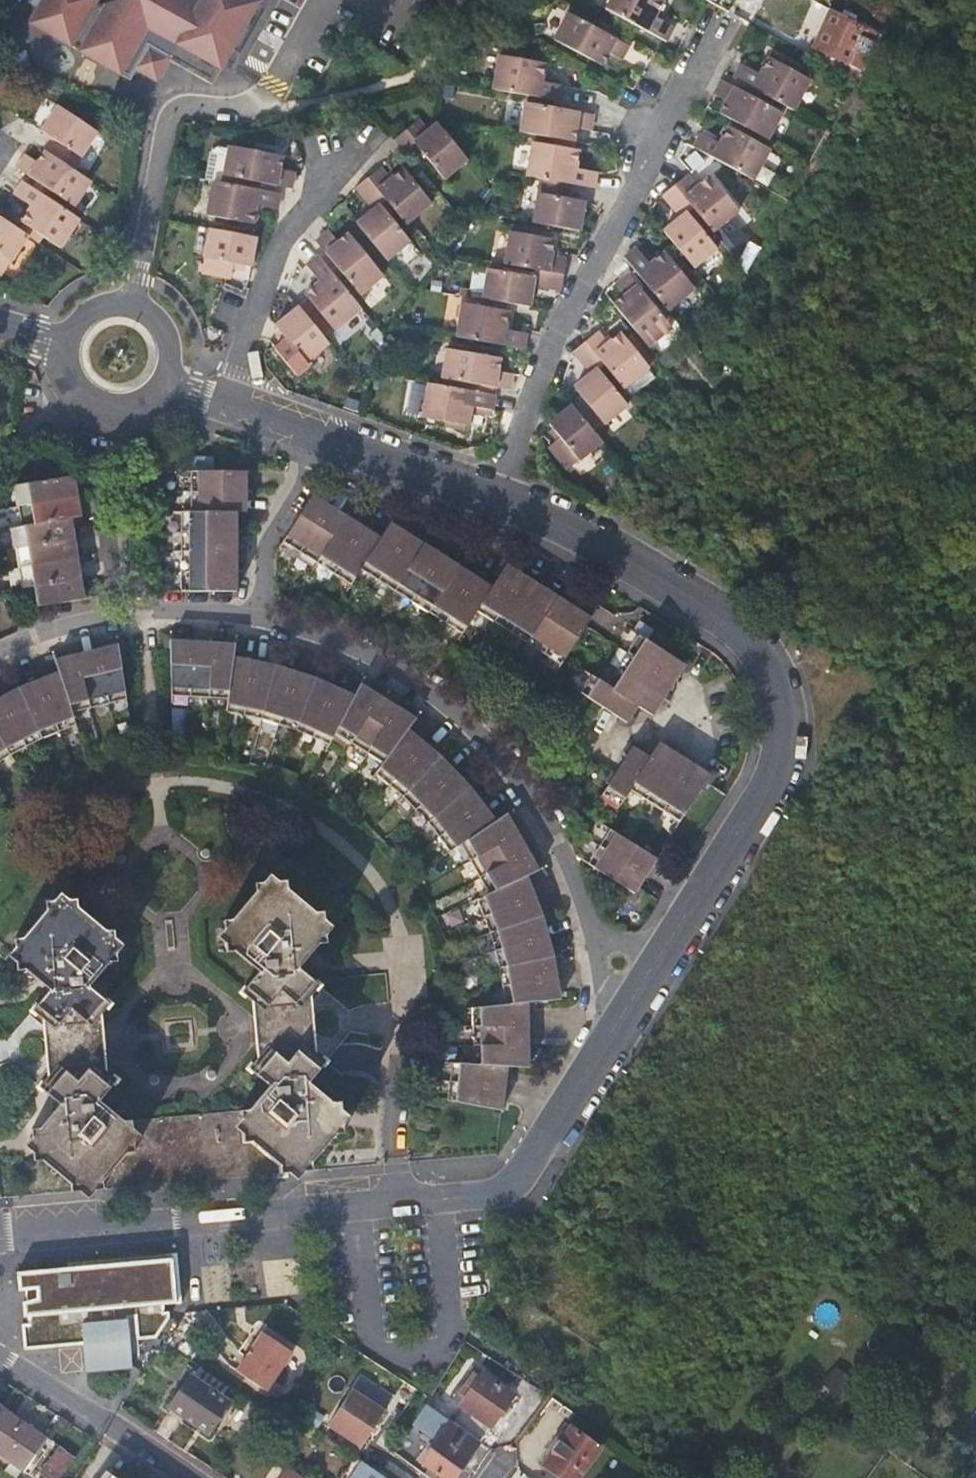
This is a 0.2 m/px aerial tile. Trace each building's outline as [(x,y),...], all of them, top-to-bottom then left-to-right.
[(30,2),(41,8),(46,0),(31,0),(30,2)] [(41,8),(33,22),(123,74),(133,80),(140,69),(151,48),(172,60),(216,85),(225,69),(225,68),(226,66),(262,2),(266,5),(269,0),(119,0),(95,6),(99,0),(46,0),(41,8)] [(678,29),(658,18),(667,1),(664,0),(615,0),(610,9),(671,42),(678,29)] [(866,25),(833,8),(813,45),(831,55),(840,41),(853,48),(866,25)] [(569,15),(554,41),(603,67),(611,54),(625,62),(631,49),(569,15)] [(172,60),(151,48),(140,69),(160,81),(172,60)] [(18,69),(31,65),(27,52),(14,56),(18,69)] [(564,102),(567,86),(546,82),(549,63),(504,55),(497,91),(564,102)] [(855,79),(864,63),(853,57),(844,73),(855,79)] [(762,76),(745,66),(737,80),(796,112),(813,81),(771,59),(762,76)] [(771,140),(785,115),(734,85),(726,81),(718,96),(730,102),(724,115),(771,140)] [(597,115),(574,111),(532,104),(526,134),(579,143),(582,130),(594,131),(597,115)] [(61,105),(45,130),(59,139),(51,151),(74,167),(99,129),(61,105)] [(454,138),(441,123),(432,131),(424,122),(401,139),(409,150),(418,143),(447,179),(471,160),(454,138)] [(722,145),(704,136),(697,148),(757,180),(773,150),(732,128),(722,145)] [(538,144),(532,178),(545,180),(575,185),(599,189),(601,174),(581,170),(584,152),(538,144)] [(233,149),(227,183),(272,192),(273,184),(279,185),(286,187),(295,188),(297,173),(284,170),(286,156),(234,146),(233,149)] [(217,181),(227,183),(233,149),(222,147),(215,152),(210,179),(217,181)] [(74,167),(51,151),(47,149),(40,159),(30,153),(21,168),(76,203),(92,179),(74,167)] [(393,179),(385,169),(373,178),(390,199),(409,224),(435,202),(407,168),(393,179)] [(696,209),(715,232),(741,210),(713,176),(700,186),(691,176),(678,187),(696,209)] [(390,199),(373,178),(361,187),(377,209),(359,223),(389,259),(413,240),(383,203),(390,199)] [(61,246),(81,216),(26,179),(17,193),(31,201),(21,218),(61,246)] [(545,180),(537,224),(585,232),(589,202),(573,199),(575,185),(545,180)] [(227,183),(217,181),(211,214),(256,223),(259,206),(281,210),(284,194),(277,193),(272,192),(227,183)] [(666,231),(696,268),(720,248),(691,212),(696,209),(678,187),(666,197),(683,218),(666,231)] [(3,276),(31,234),(0,213),(0,274),(3,276)] [(260,237),(213,227),(205,272),(235,278),(238,264),(254,266),(260,237)] [(341,241),(334,232),(321,241),(328,251),(363,294),(387,275),(352,233),(341,241)] [(514,234),(510,265),(538,270),(567,275),(570,261),(557,258),(560,241),(514,234)] [(633,265),(671,312),(698,289),(668,252),(654,264),(641,248),(628,259),(633,265)] [(338,330),(365,307),(323,255),(310,266),(323,282),(309,293),(338,330)] [(567,275),(538,270),(537,278),(493,270),(488,299),(535,308),(537,290),(539,288),(562,292),(564,288),(567,275)] [(451,277),(438,274),(436,285),(449,288),(451,277)] [(617,305),(651,347),(674,327),(633,275),(621,285),(629,295),(617,305)] [(461,337),(527,349),(529,333),(511,331),(513,312),(467,304),(461,337)] [(291,339),(279,349),(297,371),(333,343),(303,307),(280,326),(291,339)] [(607,365),(626,387),(651,368),(623,333),(610,343),(601,333),(588,342),(607,365)] [(601,369),(607,365),(588,342),(577,350),(576,353),(594,375),(577,388),(606,424),(629,404),(601,369)] [(447,387),(498,396),(500,388),(514,390),(516,373),(503,371),(505,359),(453,351),(447,387)] [(475,408),(496,410),(498,396),(447,387),(432,384),(426,419),(472,427),(475,408)] [(570,470),(606,441),(576,405),(552,425),(563,438),(552,448),(570,470)] [(830,454),(823,450),(819,457),(826,460),(830,454)] [(195,490),(250,494),(252,473),(196,471),(195,490)] [(77,491),(75,475),(17,485),(21,507),(87,498),(86,490),(77,491)] [(249,514),(250,494),(195,490),(194,510),(239,513),(249,514)] [(302,554),(331,507),(314,496),(285,543),(302,554)] [(10,508),(13,528),(79,519),(82,517),(80,504),(87,504),(87,498),(21,507),(10,508)] [(319,564),(348,517),(331,507),(302,554),(319,564)] [(238,533),(239,513),(194,510),(184,510),(183,530),(238,533)] [(337,575),(366,529),(348,517),(319,564),(337,575)] [(13,528),(17,549),(76,540),(73,526),(80,525),(79,519),(13,528)] [(392,523),(382,539),(362,570),(379,580),(409,534),(392,523)] [(382,539),(366,529),(337,575),(353,585),(362,570),(382,539)] [(236,553),(238,533),(183,530),(181,549),(236,553)] [(426,544),(409,534),(379,580),(397,591),(426,544)] [(17,549),(20,569),(85,558),(84,552),(78,553),(76,540),(17,549)] [(443,555),(426,544),(397,591),(413,602),(443,555)] [(235,573),(236,553),(181,549),(180,570),(235,573)] [(460,565),(443,555),(413,602),(430,613),(460,565)] [(20,569),(23,588),(82,579),(80,565),(86,564),(85,558),(20,569)] [(508,563),(493,586),(479,610),(495,620),(525,573),(508,563)] [(476,576),(460,565),(430,613),(447,624),(476,576)] [(234,593),(235,573),(180,570),(178,590),(234,593)] [(541,583),(525,573),(495,620),(512,630),(541,583)] [(493,586),(476,576),(447,624),(463,634),(479,610),(493,586)] [(23,588),(27,610),(91,599),(90,592),(84,593),(82,579),(23,588)] [(557,594),(541,583),(512,630),(528,640),(557,594)] [(576,605),(557,594),(528,640),(546,652),(576,605)] [(593,616),(576,605),(546,652),(563,663),(593,616)] [(629,651),(675,678),(686,662),(640,634),(629,651)] [(181,697),(183,643),(160,641),(161,686),(162,695),(181,697)] [(199,698),(203,644),(183,643),(181,697),(199,698)] [(223,645),(203,644),(199,698),(216,699),(221,659),(223,645)] [(107,646),(87,651),(97,704),(115,699),(107,646)] [(87,651),(68,656),(80,709),(97,704),(87,651)] [(664,696),(675,678),(629,651),(619,667),(664,696)] [(47,662),(51,674),(62,713),(80,709),(68,656),(47,662)] [(242,663),(221,659),(216,699),(215,709),(232,714),(242,663)] [(262,666),(242,663),(232,714),(248,717),(262,666)] [(282,673),(262,666),(248,717),(267,723),(282,673)] [(654,712),(664,696),(619,667),(608,684),(639,703),(654,712)] [(302,679),(282,673),(267,723),(283,729),(302,679)] [(51,674),(30,682),(49,732),(67,725),(62,713),(51,674)] [(628,720),(639,703),(608,684),(593,674),(582,691),(628,720)] [(321,688),(302,679),(283,729),(300,736),(321,688)] [(30,682),(10,690),(32,739),(49,732),(30,682)] [(346,684),(339,696),(322,732),(339,742),(367,694),(351,684),(348,683),(346,684)] [(339,696),(321,688),(300,736),(316,743),(322,732),(339,696)] [(0,695),(0,716),(16,748),(32,739),(10,690),(0,695)] [(383,704),(367,694),(339,742),(353,751),(383,704)] [(400,715),(383,704),(353,751),(368,761),(393,725),(400,715)] [(1,755),(16,748),(0,716),(0,753),(1,755)] [(409,739),(393,725),(368,761),(362,770),(377,782),(409,739)] [(426,753),(409,739),(377,782),(389,794),(426,753)] [(646,797),(677,751),(660,741),(650,757),(631,787),(646,797)] [(631,787),(650,757),(634,746),(604,791),(622,802),(631,787)] [(694,762),(677,751),(646,797),(665,808),(694,762)] [(440,766),(426,753),(389,794),(402,805),(440,766)] [(711,773),(694,762),(665,808),(682,818),(711,773)] [(456,781),(440,766),(402,805),(415,818),(456,781)] [(470,799),(456,781),(415,818),(427,833),(470,799)] [(482,814),(470,799),(427,833),(436,844),(438,845),(448,838),(482,814)] [(492,807),(482,814),(448,838),(458,856),(503,827),(492,807)] [(515,848),(503,827),(458,856),(468,874),(515,848)] [(601,845),(645,874),(657,856),(611,828),(601,845)] [(635,890),(645,874),(601,845),(590,862),(635,890)] [(524,864),(515,848),(468,874),(477,888),(513,870),(524,864)] [(281,876),(268,877),(267,871),(256,873),(257,885),(236,912),(227,914),(227,925),(234,925),(235,935),(228,936),(229,946),(235,945),(260,965),(244,987),(266,1005),(279,989),(279,983),(286,983),(287,988),(302,999),(319,978),(301,962),(319,938),(329,937),(328,927),(322,927),(321,917),(328,916),(326,905),(318,905),(291,884),(290,869),(280,870),(281,876)] [(522,891),(513,870),(477,888),(465,893),(472,911),(522,891)] [(58,890),(47,891),(48,905),(27,933),(18,934),(19,945),(27,945),(27,957),(21,959),(21,966),(27,966),(51,985),(35,1007),(58,1025),(72,1009),(71,1003),(79,1003),(80,1007),(95,1020),(113,996),(94,981),(113,956),(120,955),(120,945),(112,945),(112,935),(119,935),(118,926),(110,926),(82,903),(80,888),(71,889),(71,895),(59,895),(58,890)] [(531,911),(522,891),(472,911),(478,929),(531,911)] [(484,946),(536,930),(531,911),(478,929),(484,946)] [(489,958),(489,962),(542,950),(536,930),(484,946),(489,958)] [(489,962),(493,981),(546,972),(542,950),(489,962)] [(493,981),(497,999),(531,995),(550,992),(546,972),(493,981)] [(476,1001),(476,1021),(531,1019),(531,995),(497,999),(476,1001)] [(476,1021),(475,1042),(531,1043),(531,1019),(476,1021)] [(279,1159),(280,1173),(313,1170),(313,1156),(336,1127),(344,1127),(342,1115),(335,1115),(333,1105),(342,1104),(341,1094),(335,1095),(310,1077),(326,1054),(302,1036),(290,1052),(290,1058),(283,1059),(282,1055),(266,1043),(249,1064),(268,1081),(247,1109),(242,1110),(244,1137),(252,1137),(279,1159)] [(475,1042),(475,1060),(511,1063),(530,1064),(531,1043),(475,1042)] [(72,1175),(73,1190),(107,1187),(106,1172),(130,1147),(137,1147),(134,1120),(131,1120),(105,1095),(122,1076),(98,1057),(85,1071),(84,1076),(77,1077),(77,1071),(62,1057),(42,1079),(62,1096),(42,1119),(35,1120),(36,1130),(43,1129),(44,1141),(37,1142),(38,1153),(47,1152),(72,1175)] [(455,1059),(451,1078),(507,1086),(511,1063),(475,1060),(455,1059)] [(451,1078),(449,1091),(504,1101),(507,1086),(451,1078)] [(504,1101),(449,1091),(449,1094),(504,1106),(504,1101)] [(106,1172),(107,1187),(280,1173),(279,1159),(252,1137),(244,1137),(242,1110),(134,1120),(137,1147),(130,1147),(106,1172)] [(182,1304),(178,1254),(83,1262),(69,1263),(70,1268),(19,1272),(21,1290),(27,1290),(30,1323),(24,1324),(26,1349),(85,1344),(87,1370),(133,1366),(131,1340),(157,1338),(171,1318),(170,1312),(165,1312),(164,1305),(182,1304)] [(273,1333),(250,1360),(286,1384),(304,1359),(273,1333)] [(286,1384),(250,1360),(244,1369),(276,1394),(286,1384)] [(453,1421),(480,1441),(514,1395),(481,1373),(460,1403),(464,1407),(453,1421)] [(232,1402),(193,1376),(172,1407),(210,1432),(232,1402)] [(358,1445),(386,1406),(353,1383),(326,1422),(358,1445)] [(480,1441),(453,1421),(426,1402),(424,1405),(414,1421),(438,1438),(422,1461),(445,1477),(453,1477),(480,1441)] [(3,1409),(0,1412),(0,1455),(24,1471),(46,1439),(3,1409)] [(563,1477),(578,1477),(601,1447),(573,1426),(544,1464),(563,1477)] [(65,1454),(52,1473),(61,1477),(68,1477),(79,1463),(65,1454)] [(600,1471),(610,1477),(618,1477),(622,1472),(607,1461),(600,1471)] [(356,1477),(387,1477),(366,1463),(356,1477)] [(290,1467),(282,1477),(306,1477),(290,1467)]
